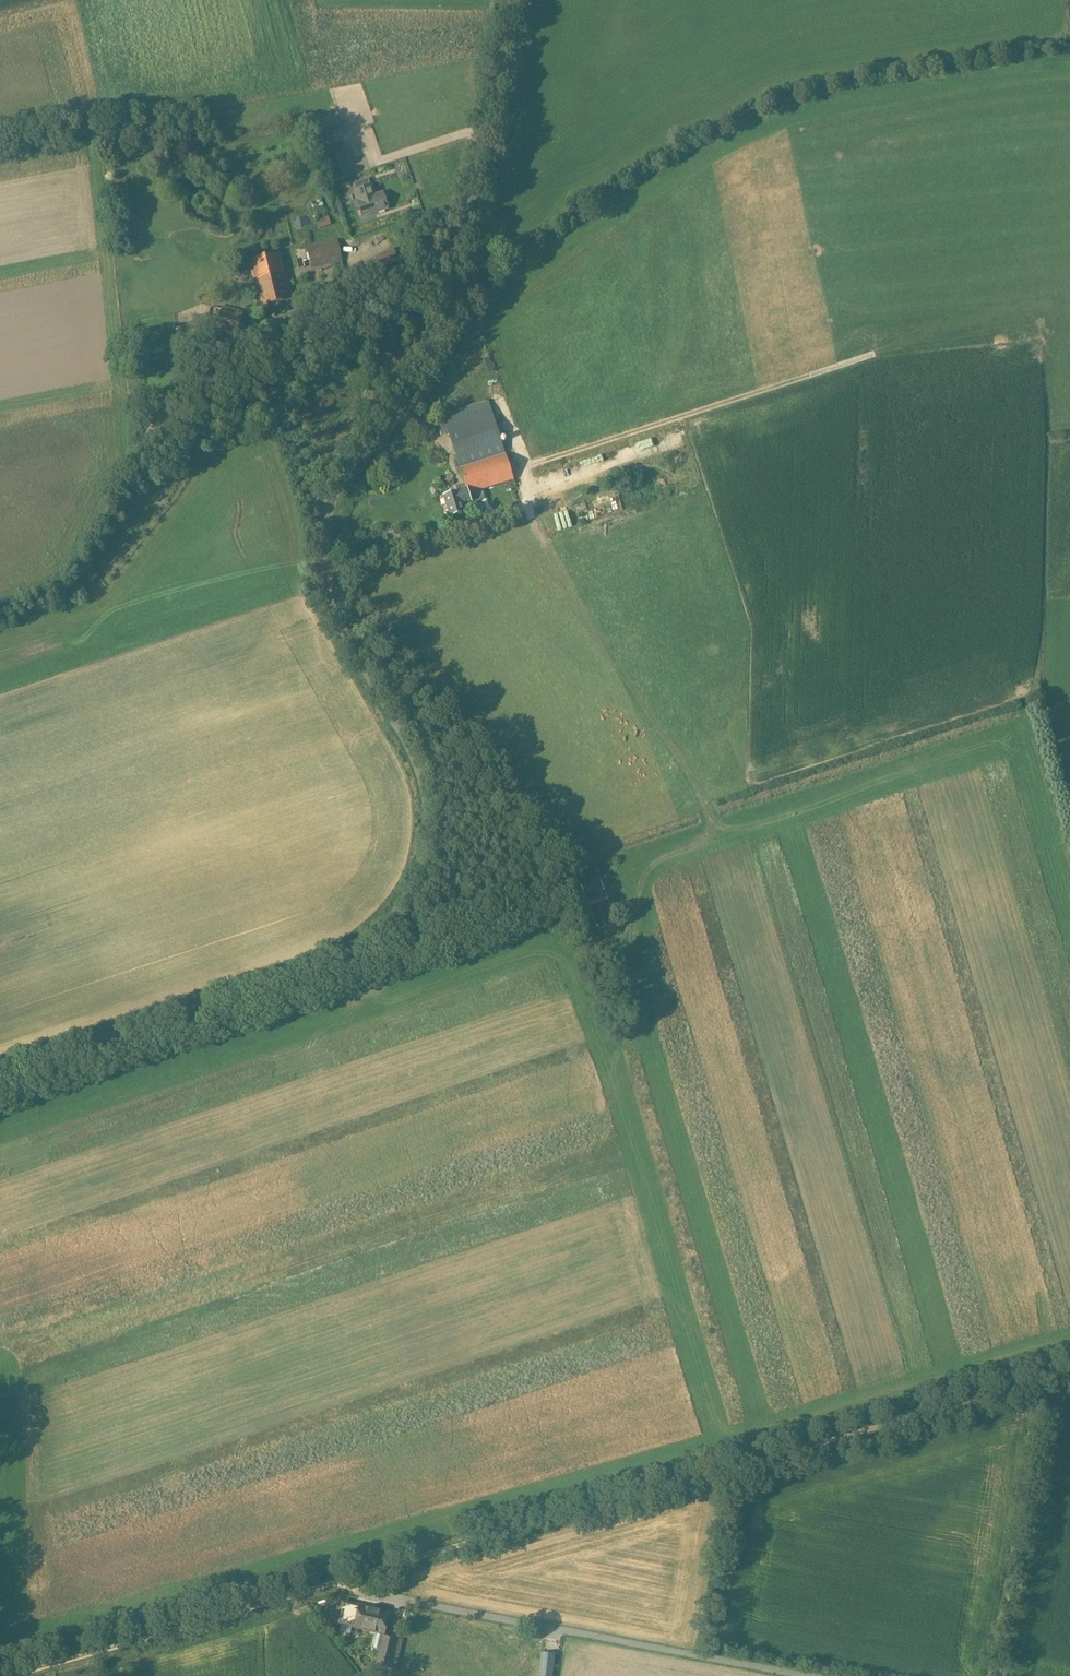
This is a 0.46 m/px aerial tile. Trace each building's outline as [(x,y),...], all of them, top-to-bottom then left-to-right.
[(320,118),(321,128),(340,126),(338,115),(320,118)] [(372,185),(355,191),(358,201),(357,202),(362,217),(376,212),(376,213),(389,209),(383,193),(376,195),(372,185)] [(312,210),(324,206),(321,199),(310,203),(312,210)] [(318,230),(332,226),(329,217),(316,221),(318,230)] [(342,262),(337,241),(307,248),(312,268),(342,262)] [(400,258),(393,246),(368,262),(375,273),(400,258)] [(293,300),(287,277),(287,274),(285,275),(280,254),(249,262),(255,284),(257,284),(263,307),(293,300)] [(448,434),(460,470),(506,455),(489,401),(443,415),(448,434)] [(435,418),(440,436),(448,434),(443,415),(435,418)] [(514,481),(506,455),(460,470),(465,488),(468,496),(470,495),(514,481)] [(465,514),(462,506),(472,503),(470,495),(468,496),(465,488),(457,491),(458,493),(444,498),(451,518),(465,514)] [(586,899),(605,891),(601,881),(582,888),(586,899)] [(389,1614),(344,1604),(339,1624),(376,1632),(383,1634),(384,1634),(389,1614)] [(379,1651),(382,1637),(383,1634),(376,1632),(372,1649),(379,1651)] [(402,1642),(382,1637),(379,1651),(376,1666),(395,1670),(402,1642)] [(542,1653),(539,1675),(553,1675),(555,1655),(542,1653)]
